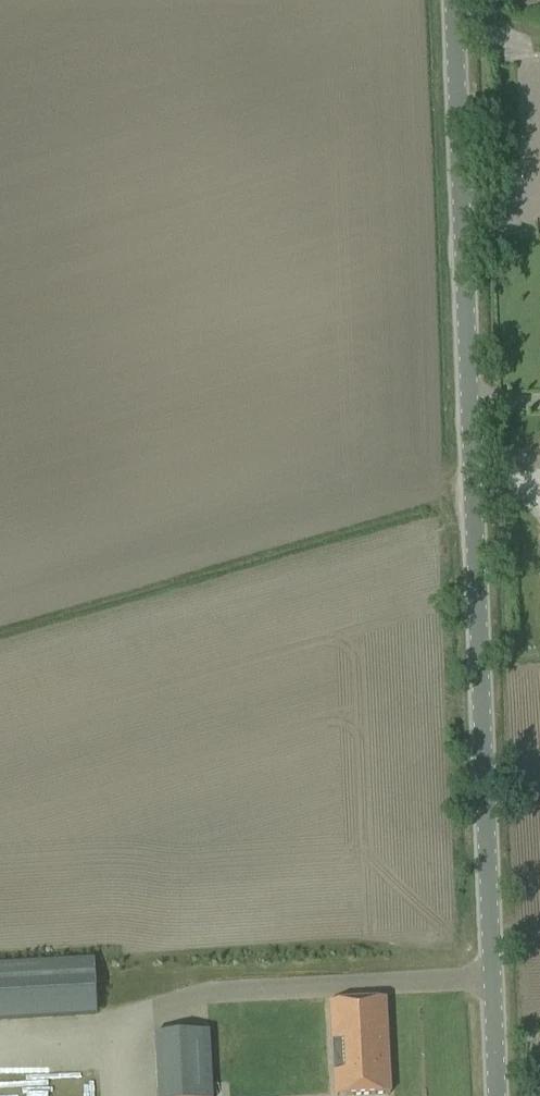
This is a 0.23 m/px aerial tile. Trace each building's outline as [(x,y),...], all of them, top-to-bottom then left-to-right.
[(102,1016),(100,960),(0,963),(0,1020),(102,1016)] [(385,1000),(329,1003),(330,1024),(331,1041),(347,1040),(349,1071),(333,1072),(334,1095),(355,1095),(390,1094),(385,1000)] [(209,1031),(154,1035),(157,1095),(213,1095),(209,1031)]
